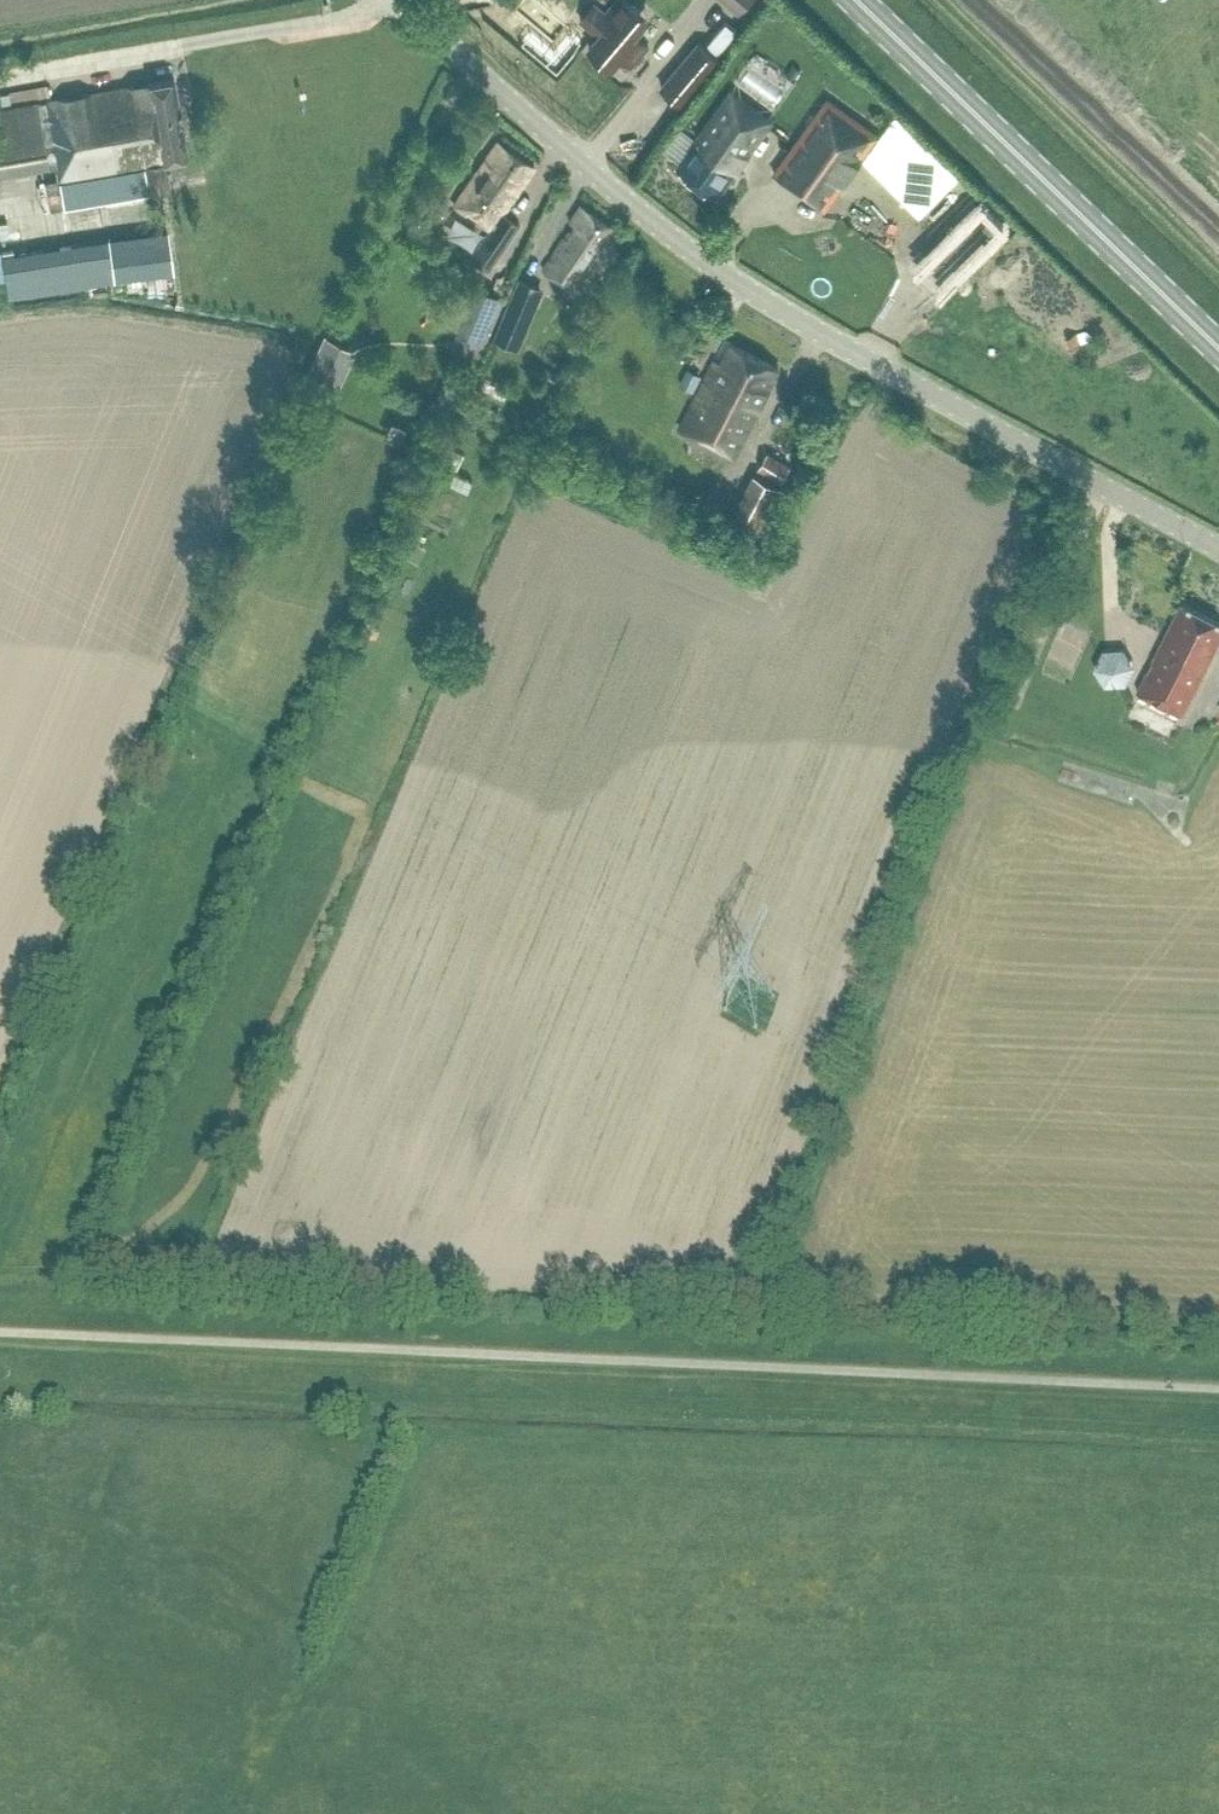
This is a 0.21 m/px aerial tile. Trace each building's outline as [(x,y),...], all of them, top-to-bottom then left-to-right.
[(598,32),(588,44),(613,65),(620,57),(631,67),(650,45),(632,30),(646,13),(630,0),(614,0),(606,10),(594,0),(580,17),(598,32)] [(739,14),(751,0),(723,0),(739,14)] [(774,34),(756,62),(785,80),(803,51),(774,34)] [(698,39),(660,84),(683,102),(720,58),(698,39)] [(143,161),(154,158),(187,152),(173,75),(149,79),(149,78),(43,99),(35,101),(35,99),(0,105),(0,167),(54,159),(56,176),(143,161)] [(717,194),(772,118),(732,88),(676,164),(717,194)] [(774,171),(823,207),(878,131),(828,95),(774,171)] [(640,132),(658,116),(650,108),(632,124),(640,132)] [(958,174),(897,111),(864,156),(920,214),(958,174)] [(496,138),(452,201),(488,226),(478,241),(496,253),(518,222),(500,209),(532,164),(496,138)] [(166,160),(58,180),(62,205),(171,185),(166,160)] [(33,195),(17,201),(23,216),(38,210),(33,195)] [(568,227),(548,257),(540,268),(568,287),(611,225),(578,202),(567,218),(574,222),(569,229),(568,227)] [(35,219),(39,235),(70,227),(66,211),(35,219)] [(167,226),(106,234),(111,278),(123,276),(163,271),(173,270),(171,255),(167,226)] [(106,234),(0,251),(0,294),(111,278),(106,234)] [(513,344),(538,284),(517,275),(492,336),(513,344)] [(473,357),(482,337),(484,338),(503,293),(467,278),(448,323),(455,326),(447,346),(473,357)] [(344,345),(326,337),(325,339),(306,382),(316,386),(324,390),(344,345)] [(733,454),(778,365),(730,341),(720,360),(714,357),(679,426),(733,454)] [(685,368),(678,381),(693,389),(700,375),(685,368)] [(477,465),(464,458),(475,439),(457,429),(438,461),(469,479),(477,465)] [(766,450),(758,465),(780,478),(789,463),(766,450)] [(763,532),(785,488),(753,472),(730,516),(763,532)] [(1134,690),(1179,713),(1218,635),(1218,621),(1180,601),(1134,690)] [(1104,674),(1134,674),(1135,634),(1105,633),(1104,674)]
